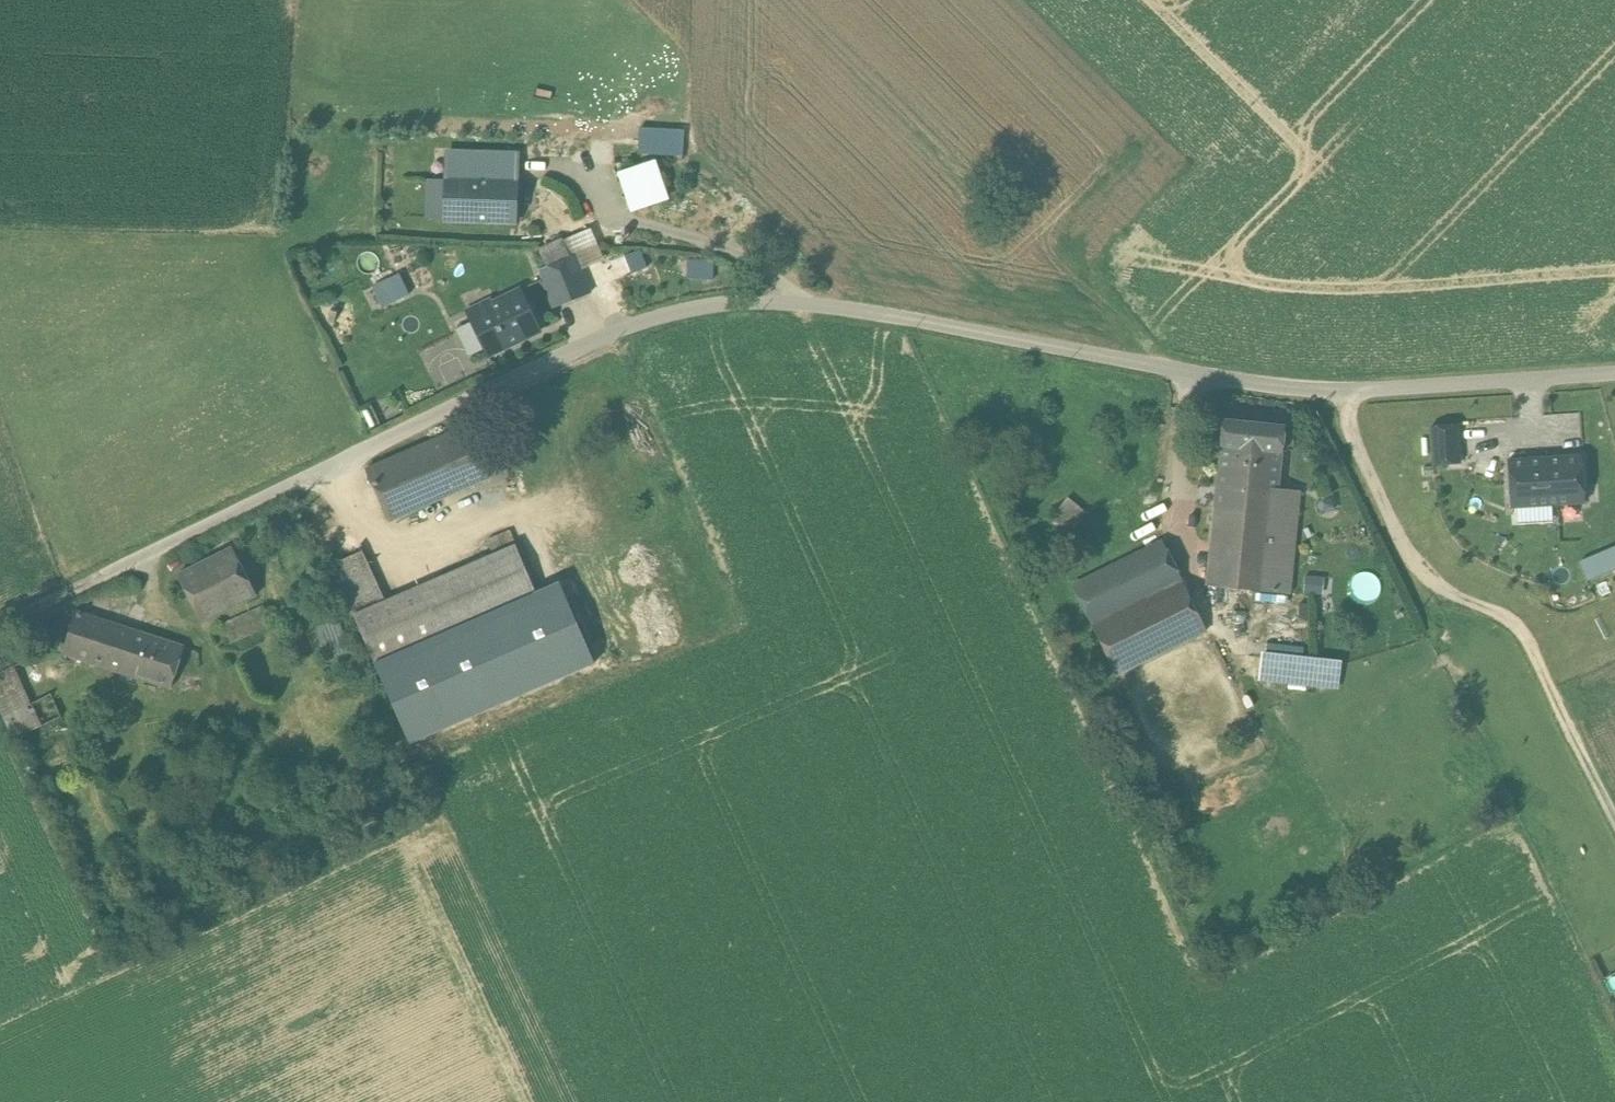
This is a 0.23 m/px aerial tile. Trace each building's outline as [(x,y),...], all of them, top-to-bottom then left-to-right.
[(643,126),(643,155),(688,155),(689,126),(643,126)] [(517,156),(449,153),(448,179),(516,181),(517,156)] [(516,181),(448,179),(446,217),(515,220),(516,181)] [(562,239),(540,248),(548,267),(569,258),(562,239)] [(548,267),(538,271),(553,308),(592,292),(577,255),(569,258),(548,267)] [(714,260),(688,259),(687,279),(714,280),(714,260)] [(400,275),(373,287),(382,306),(409,295),(400,275)] [(521,288),(469,313),(489,353),(541,329),(521,288)] [(1285,426),(1222,419),(1220,446),(1221,446),(1282,452),(1285,426)] [(467,424),(424,442),(447,494),(489,476),(467,424)] [(1458,426),(1431,427),(1433,464),(1460,463),(1458,426)] [(424,442),(367,467),(390,519),(447,494),(424,442)] [(1282,452),(1221,446),(1207,584),(1289,593),(1300,491),(1278,488),(1282,452)] [(1585,503),(1582,454),(1508,459),(1511,507),(1585,503)] [(1068,497),(1048,522),(1065,536),(1085,511),(1068,497)] [(509,528),(488,538),(493,550),(514,541),(509,528)] [(1163,542),(1073,586),(1091,623),(1181,579),(1163,542)] [(515,543),(418,585),(439,633),(536,591),(515,543)] [(232,545),(177,572),(202,620),(257,593),(232,545)] [(1580,562),(1588,580),(1614,569),(1614,548),(1580,562)] [(362,549),(331,563),(353,611),(384,597),(362,549)] [(1303,572),(1300,588),(1317,592),(1320,575),(1303,572)] [(1372,591),(1368,572),(1352,576),(1356,595),(1372,591)] [(1181,579),(1091,623),(1116,674),(1206,630),(1181,579)] [(418,585),(354,612),(375,661),(439,633),(418,585)] [(136,629),(77,609),(63,651),(122,670),(136,629)] [(250,610),(223,623),(231,640),(258,629),(250,610)] [(184,644),(136,629),(122,670),(170,686),(184,644)] [(0,670),(0,708),(14,737),(61,714),(33,655),(0,670)] [(1327,662),(1263,655),(1261,679),(1324,686),(1327,662)] [(1606,987),(1614,987),(1614,966),(1606,966),(1606,987)]
